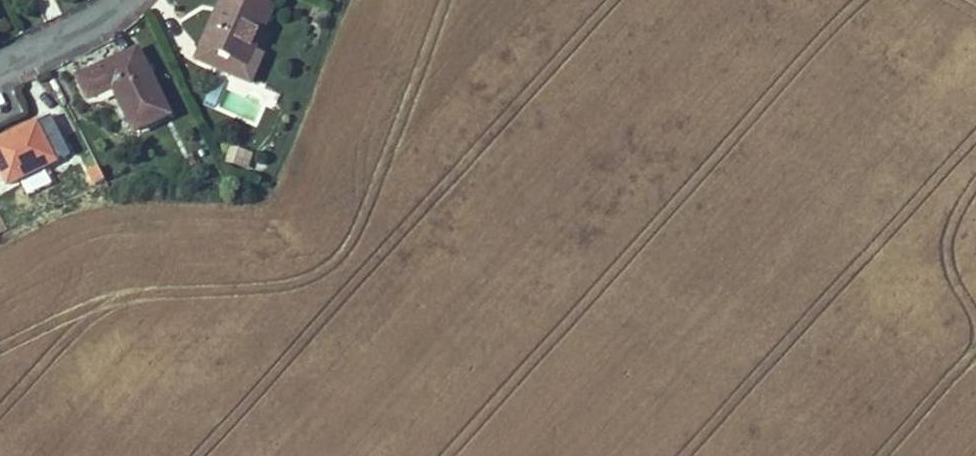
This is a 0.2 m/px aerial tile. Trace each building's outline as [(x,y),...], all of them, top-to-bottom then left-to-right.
[(248,0),(223,0),(197,62),(237,79),(260,26),(266,29),(274,11),(248,0)] [(168,115),(139,52),(77,80),(87,101),(113,89),(133,132),(168,115)] [(51,113),(0,138),(0,167),(7,182),(70,152),(51,113)] [(230,152),(225,168),(247,174),(251,158),(230,152)]
